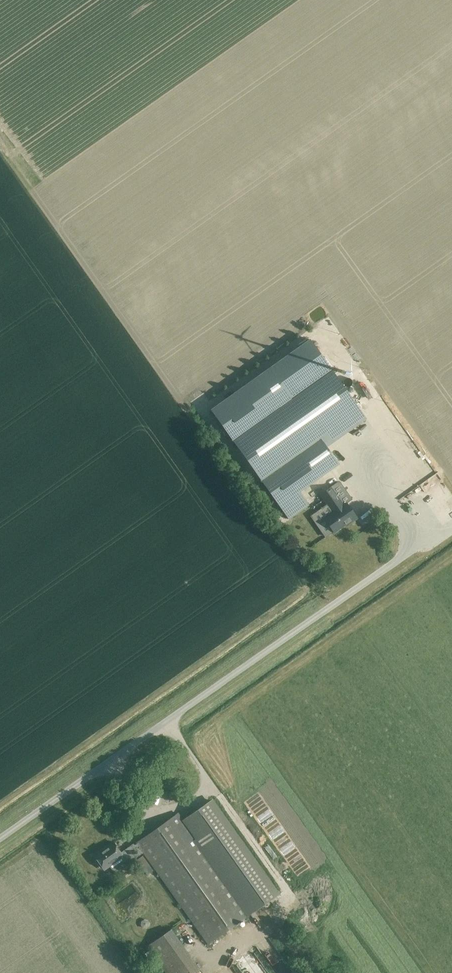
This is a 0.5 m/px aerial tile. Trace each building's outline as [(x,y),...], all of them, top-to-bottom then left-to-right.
[(309,339),(257,376),(279,407),(323,376),(325,379),(333,374),(330,370),(331,369),(309,339)] [(296,419),(276,429),(278,433),(295,451),(302,444),(314,438),(311,432),(318,429),(323,424),(322,421),(329,418),(331,415),(337,412),(334,409),(331,411),(327,403),(323,405),(327,414),(320,407),(320,408),(326,414),(327,416),(321,419),(317,416),(312,419),(303,427),(296,419)] [(266,406),(242,424),(243,427),(226,432),(227,435),(234,444),(239,443),(244,439),(243,437),(244,436),(239,430),(243,427),(246,436),(249,435),(252,432),(253,432),(263,424),(275,420),(274,418),(284,411),(272,415),(266,406)] [(271,502),(290,521),(338,475),(319,455),(271,502)] [(275,488),(269,474),(259,479),(265,492),(275,488)] [(402,494),(413,489),(411,484),(400,489),(402,494)] [(331,487),(321,495),(333,512),(324,518),(325,520),(327,518),(335,529),(333,531),(334,532),(346,524),(346,525),(357,518),(349,507),(347,509),(331,487)] [(321,569),(313,570),(315,581),(323,579),(321,569)] [(136,842),(137,843),(139,845),(208,943),(277,894),(211,800),(183,820),(178,813),(136,842)] [(133,843),(121,852),(113,842),(94,855),(104,869),(122,857),(127,864),(141,854),(136,847),(139,845),(137,843),(135,845),(133,843)] [(153,870),(142,856),(136,860),(146,875),(153,870)] [(171,929),(148,946),(167,972),(194,972),(199,969),(171,929)] [(275,972),(288,972),(289,972),(273,949),(263,955),(275,972)]
